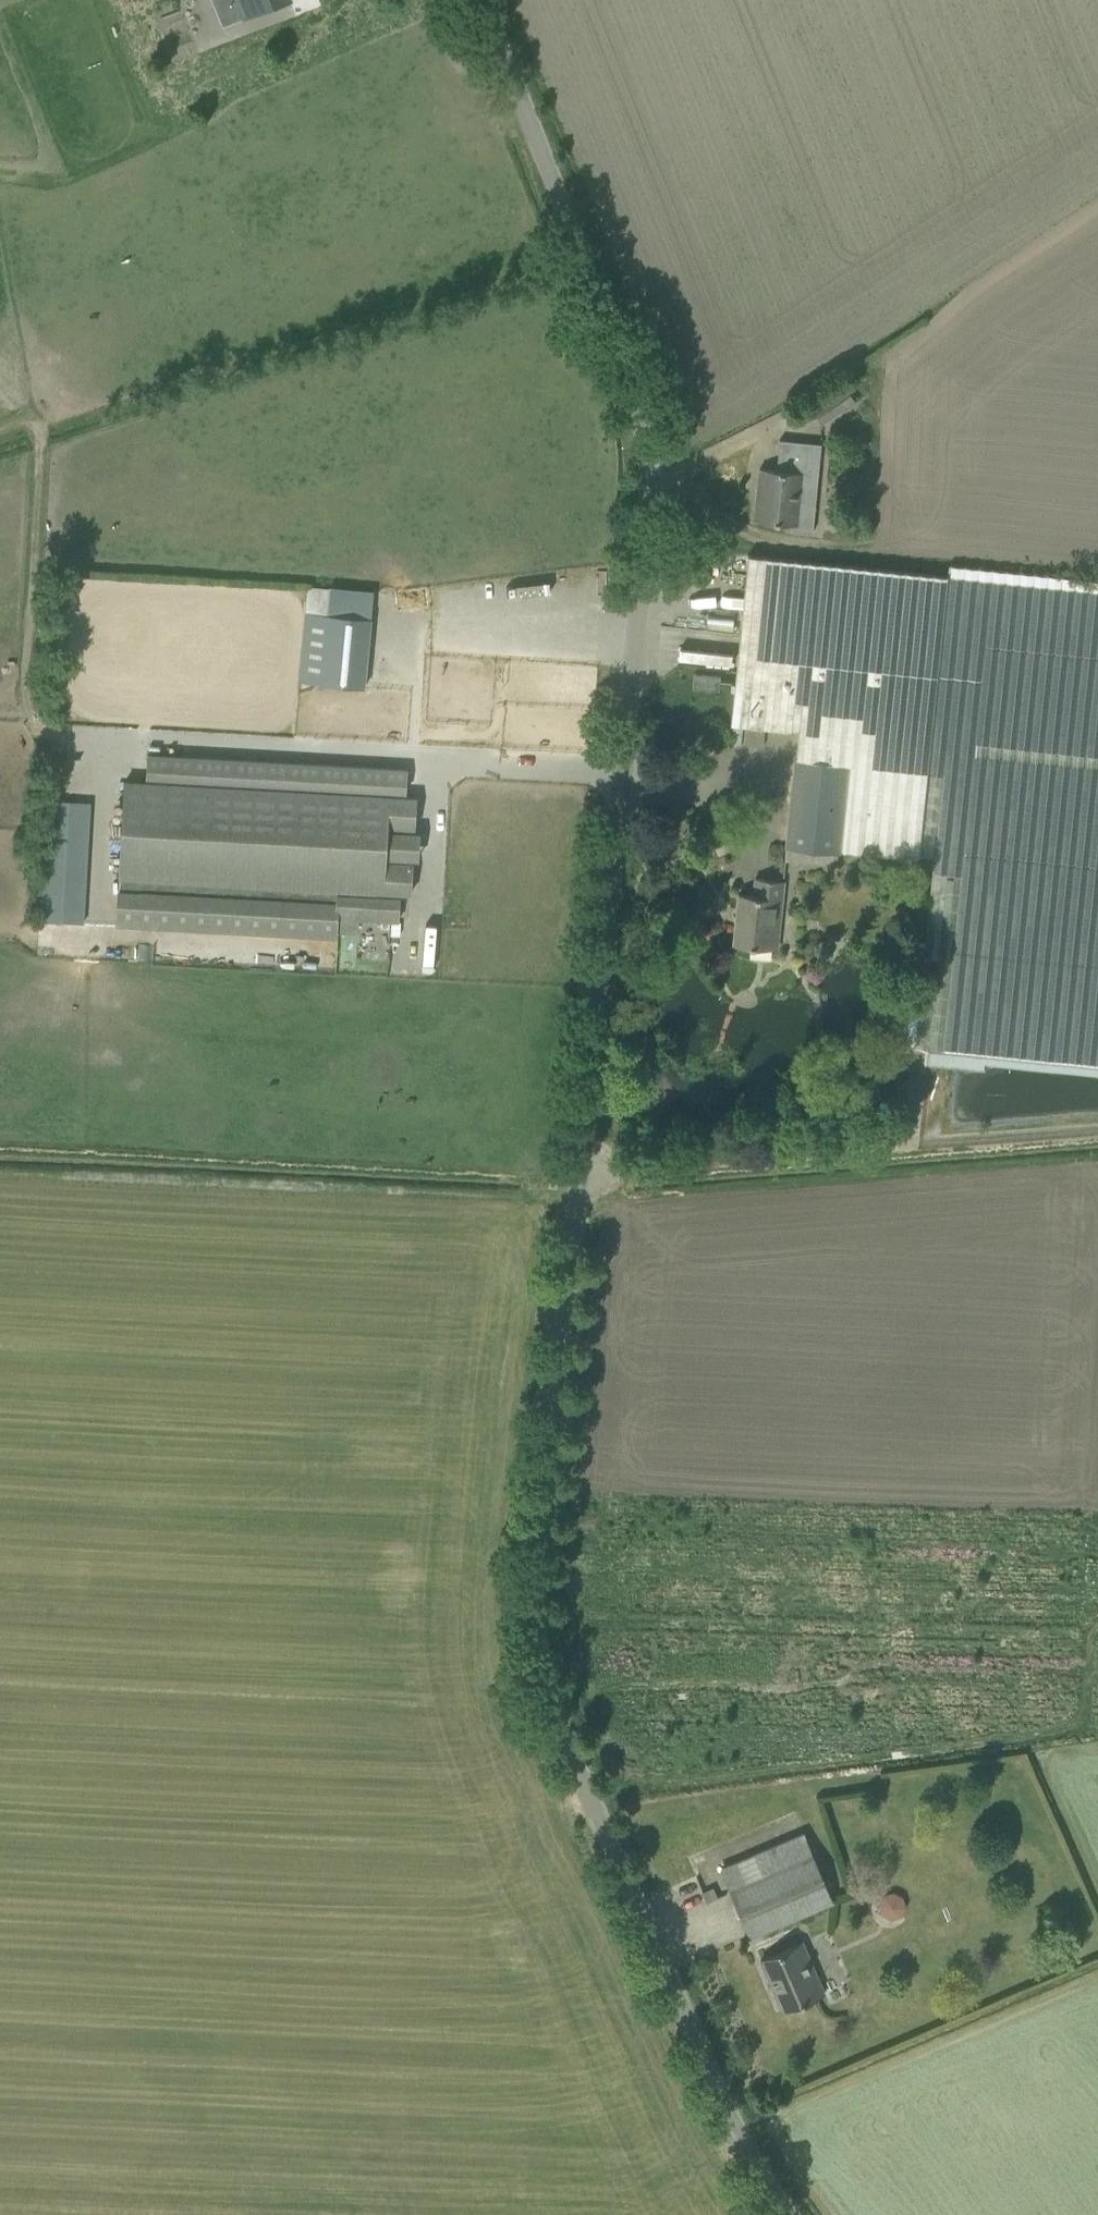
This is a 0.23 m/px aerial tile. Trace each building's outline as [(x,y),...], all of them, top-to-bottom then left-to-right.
[(223,26),(288,0),(212,0),(223,26)] [(789,530),(812,532),(821,443),(801,442),(779,439),(776,470),(759,468),(754,520),(790,524),(789,530)] [(951,565),(950,576),(748,555),(731,722),(798,729),(796,757),(795,757),(786,846),(933,861),(925,940),(917,940),(907,1044),(1097,1064),(1097,581),(951,565)] [(363,687),(370,618),(305,612),(298,681),(363,687)] [(693,686),(720,689),(721,674),(695,672),(693,686)] [(118,878),(120,878),(119,889),(117,889),(115,925),(335,937),(336,917),(397,920),(399,897),(397,897),(398,893),(410,893),(411,863),(403,862),(405,827),(413,828),(415,797),(403,796),(403,792),(405,792),(406,769),(147,754),(146,779),(147,779),(147,781),(123,780),(118,878)] [(733,944),(776,949),(783,881),(755,878),(753,895),(738,894),(733,944)] [(721,1867),(750,1935),(832,1901),(803,1833),(721,1867)] [(760,1959),(782,2010),(824,1993),(802,1942),(760,1959)]
